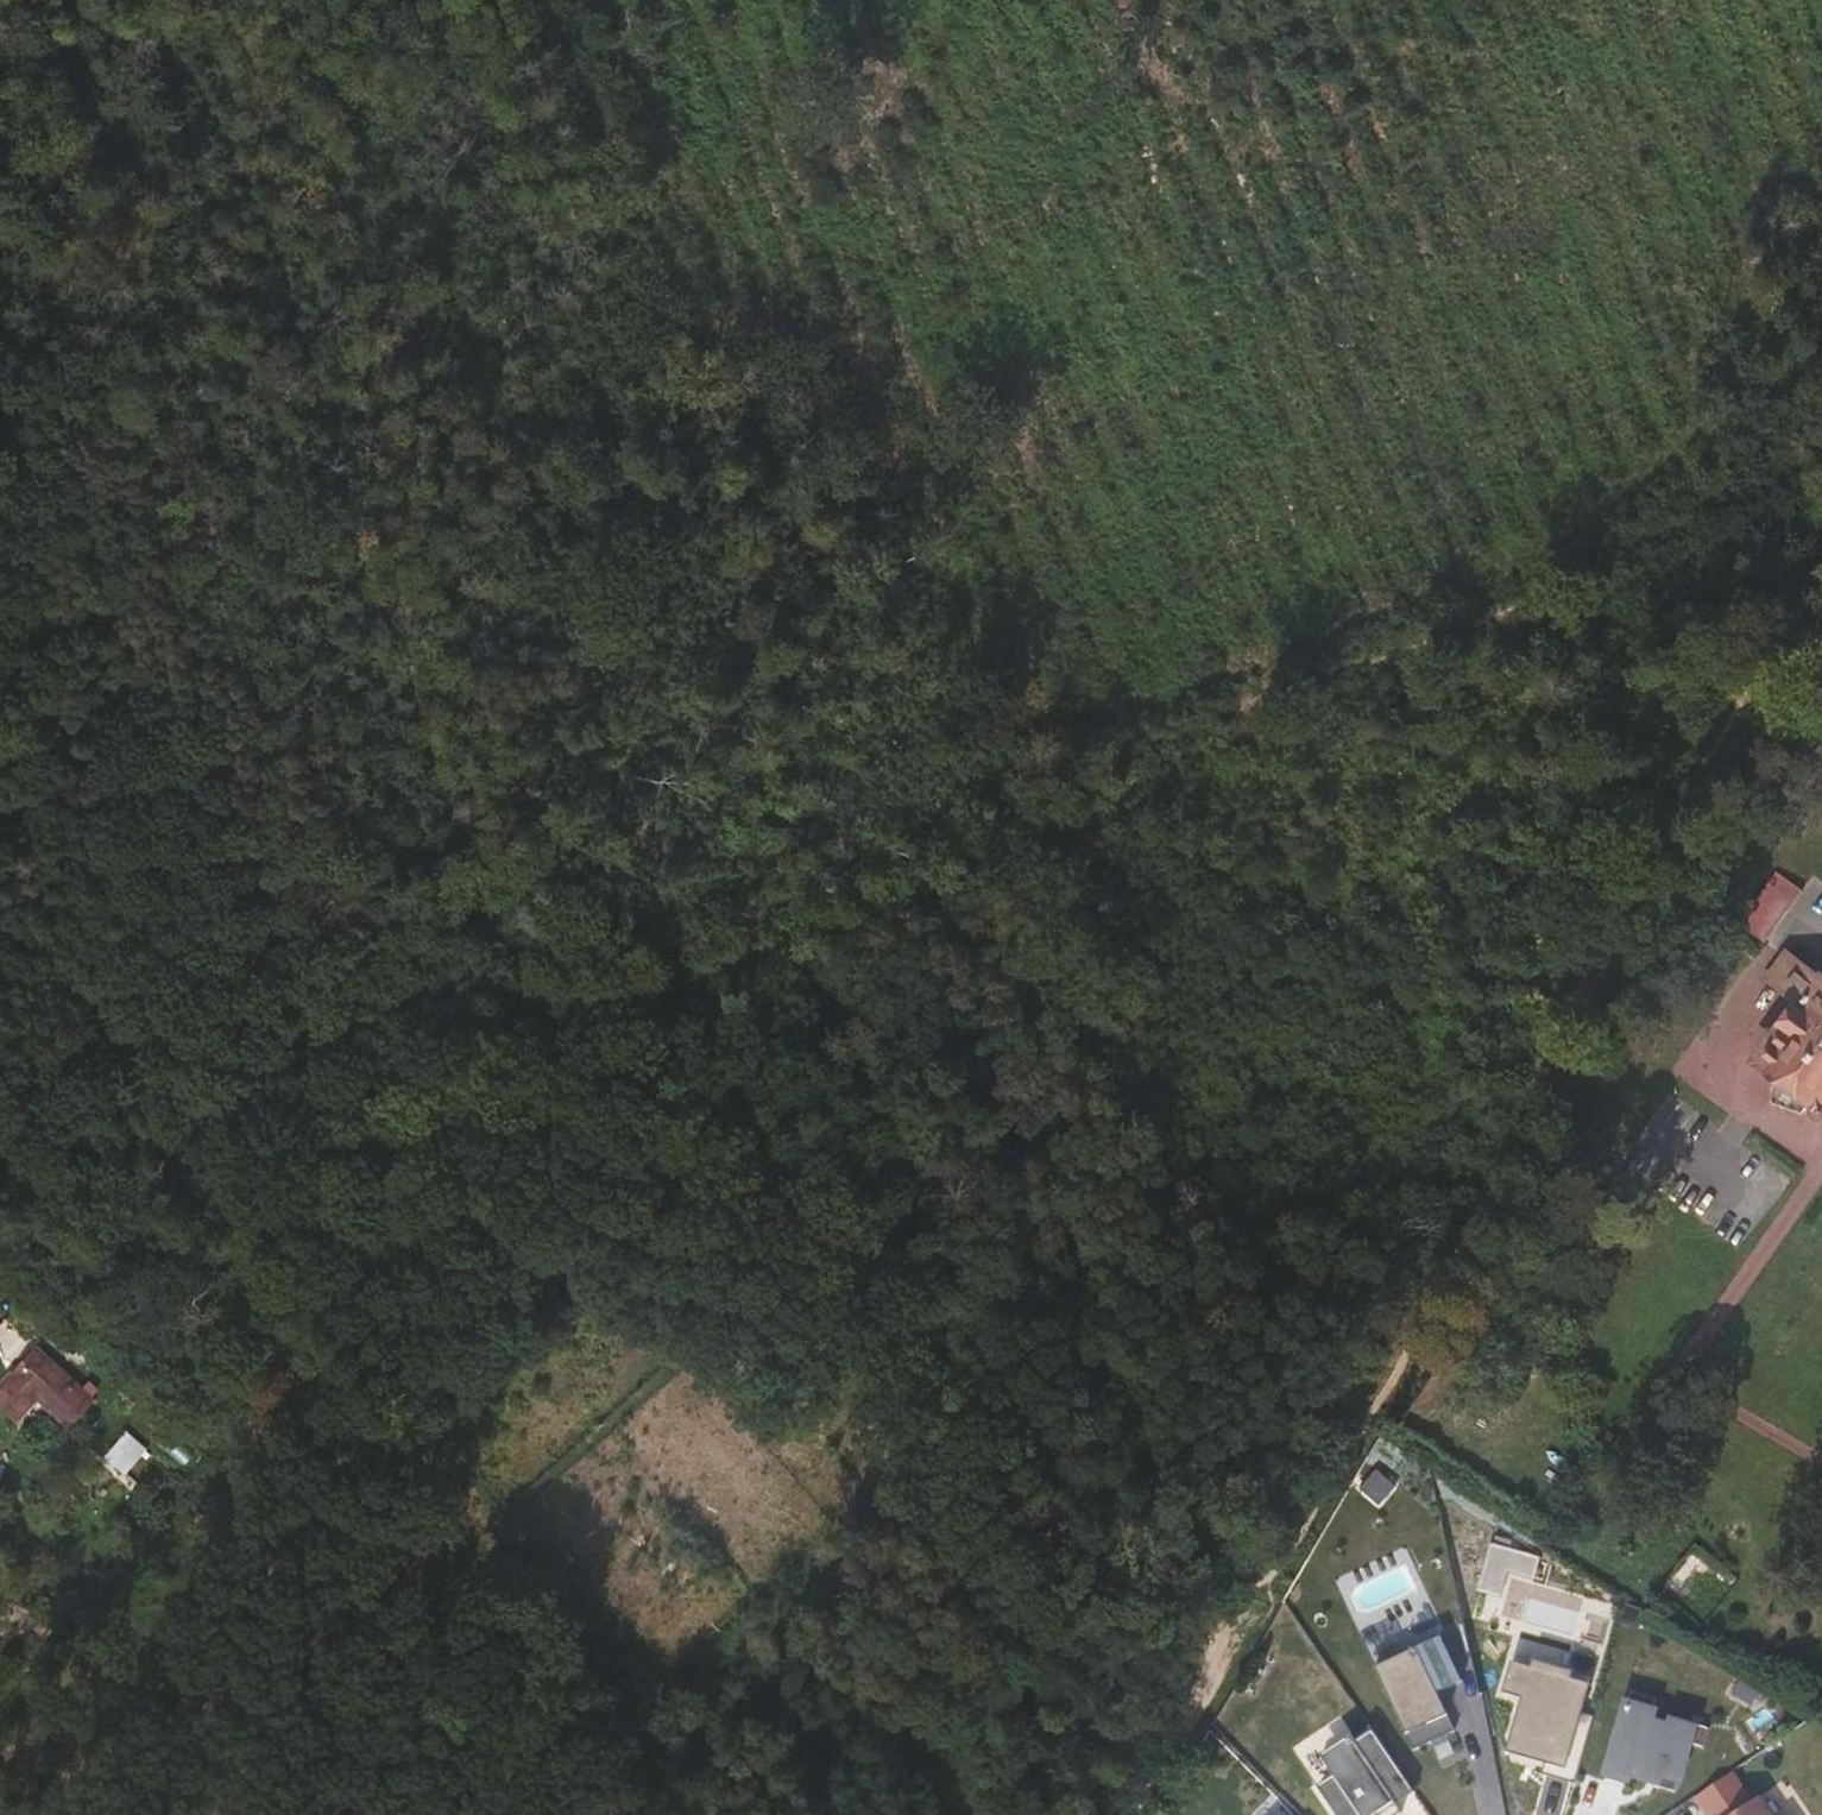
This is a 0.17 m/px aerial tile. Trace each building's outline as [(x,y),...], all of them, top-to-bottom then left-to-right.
[(1765,942),(1803,890),(1775,870),(1738,923),(1765,942)] [(1815,972),(1812,977),(1784,957),(1769,978),(1802,1002),(1798,1008),(1791,1003),(1778,1022),(1782,1026),(1756,1060),(1810,1100),(1806,1104),(1808,1114),(1815,1120),(1821,1119),(1821,977),(1815,972)] [(35,1346),(0,1382),(0,1407),(17,1423),(38,1400),(69,1429),(94,1401),(35,1346)] [(125,1473),(145,1450),(126,1433),(106,1456),(125,1473)] [(1451,1640),(1382,1671),(1422,1757),(1466,1737),(1447,1697),(1472,1686),(1451,1640)] [(1529,1679),(1508,1673),(1500,1701),(1521,1707),(1505,1761),(1540,1771),(1535,1785),(1572,1796),(1592,1727),(1586,1726),(1595,1697),(1574,1692),(1576,1686),(1530,1673),(1529,1679)] [(1670,1795),(1684,1747),(1698,1752),(1704,1731),(1674,1723),(1672,1729),(1667,1727),(1666,1732),(1645,1726),(1652,1702),(1625,1694),(1599,1784),(1620,1790),(1623,1777),(1651,1785),(1650,1789),(1670,1795)] [(1404,1814),(1398,1807),(1416,1795),(1372,1731),(1353,1743),(1348,1736),(1317,1757),(1332,1778),(1316,1790),(1333,1814),(1402,1814),(1404,1814)] [(1697,1795),(1711,1814),(1776,1814),(1765,1800),(1760,1804),(1735,1769),(1697,1795)]
